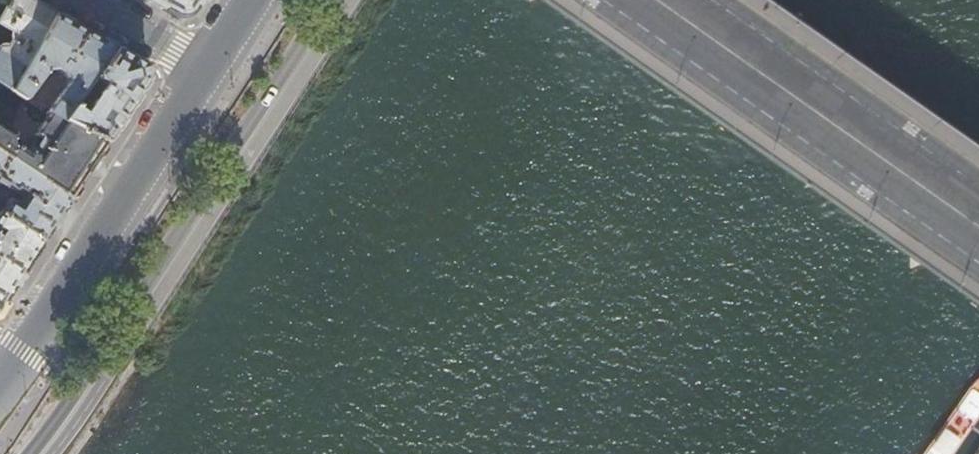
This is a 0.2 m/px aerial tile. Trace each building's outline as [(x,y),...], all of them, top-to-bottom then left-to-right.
[(29,0),(8,0),(0,13),(0,84),(12,92),(55,15),(32,2),(29,0)] [(8,0),(0,0),(0,13),(8,0)] [(174,14),(188,11),(195,0),(149,0),(174,14)] [(80,30),(55,15),(12,92),(23,100),(24,101),(46,72),(54,71),(65,79),(67,86),(45,114),(46,115),(61,122),(114,49),(80,30)] [(127,57),(114,49),(61,122),(66,125),(98,81),(102,85),(97,92),(94,93),(71,127),(103,143),(123,112),(144,79),(141,65),(127,57)] [(12,92),(0,84),(0,85),(0,118),(9,123),(23,100),(12,92)] [(61,122),(46,115),(26,145),(36,152),(32,157),(15,145),(13,134),(0,125),(0,156),(66,200),(86,170),(103,143),(71,127),(66,125),(61,122)] [(19,203),(15,208),(0,199),(0,205),(3,207),(0,212),(0,216),(39,242),(53,221),(66,200),(0,156),(0,190),(19,203)] [(39,242),(0,216),(0,302),(20,272),(39,242)]
